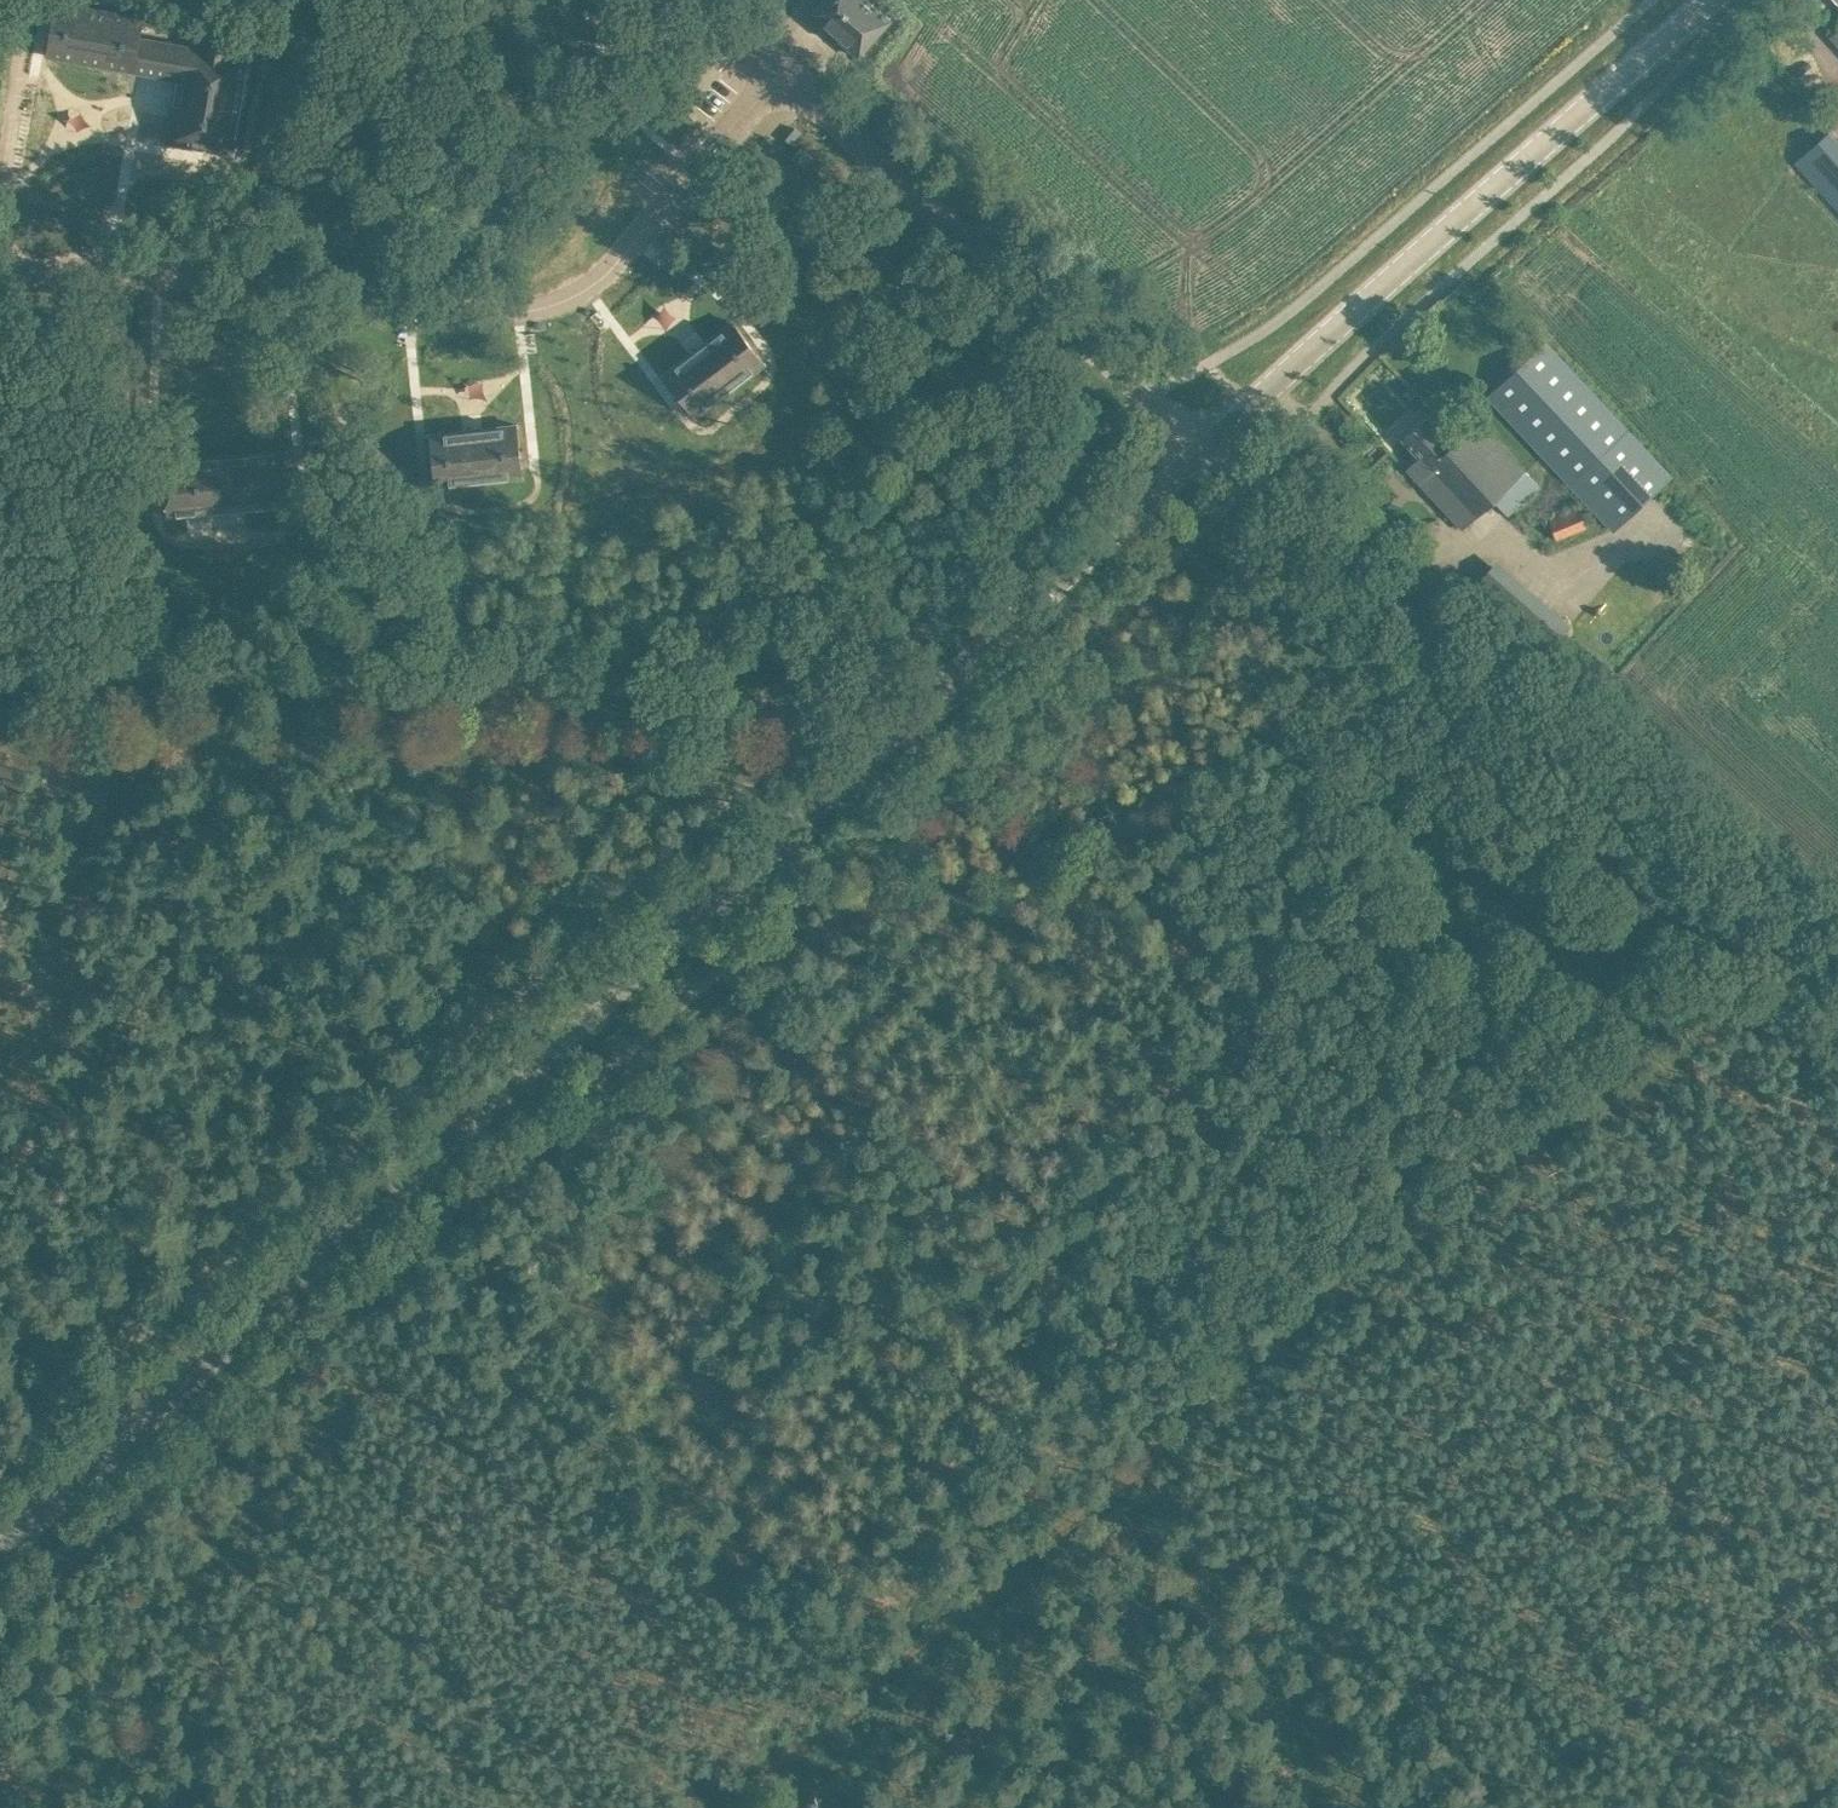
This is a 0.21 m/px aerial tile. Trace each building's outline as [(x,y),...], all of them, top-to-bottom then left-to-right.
[(653,10),(661,0),(641,0),(653,10)] [(810,14),(858,55),(893,15),(875,0),(822,0),(810,14)] [(56,1),(51,30),(47,54),(177,78),(166,140),(233,152),(250,56),(224,52),(224,49),(210,47),(209,49),(140,37),(143,17),(56,1)] [(1837,45),(1837,29),(1830,36),(1837,45)] [(877,112),(862,98),(853,108),(868,122),(877,112)] [(791,143),(800,132),(795,127),(785,138),(791,143)] [(1837,209),(1837,141),(1829,131),(1795,161),(1837,209)] [(792,157),(804,167),(812,157),(800,146),(792,157)] [(732,320),(697,347),(729,388),(750,373),(764,362),(747,339),(732,320)] [(1488,394),(1504,412),(1572,486),(1586,501),(1612,529),(1667,476),(1561,358),(1545,340),(1488,394)] [(663,373),(677,392),(695,415),(729,388),(697,347),(663,373)] [(1537,483),(1494,436),(1477,418),(1451,443),(1425,416),(1401,438),(1418,456),(1406,468),(1462,528),(1480,511),(1491,502),(1503,515),(1537,483)] [(517,423),(473,428),(480,490),(523,486),(517,423)] [(480,490),(473,428),(429,432),(436,495),(480,490)] [(284,448),(223,454),(228,509),(290,503),(284,448)] [(223,454),(161,460),(167,515),(228,509),(223,454)]
